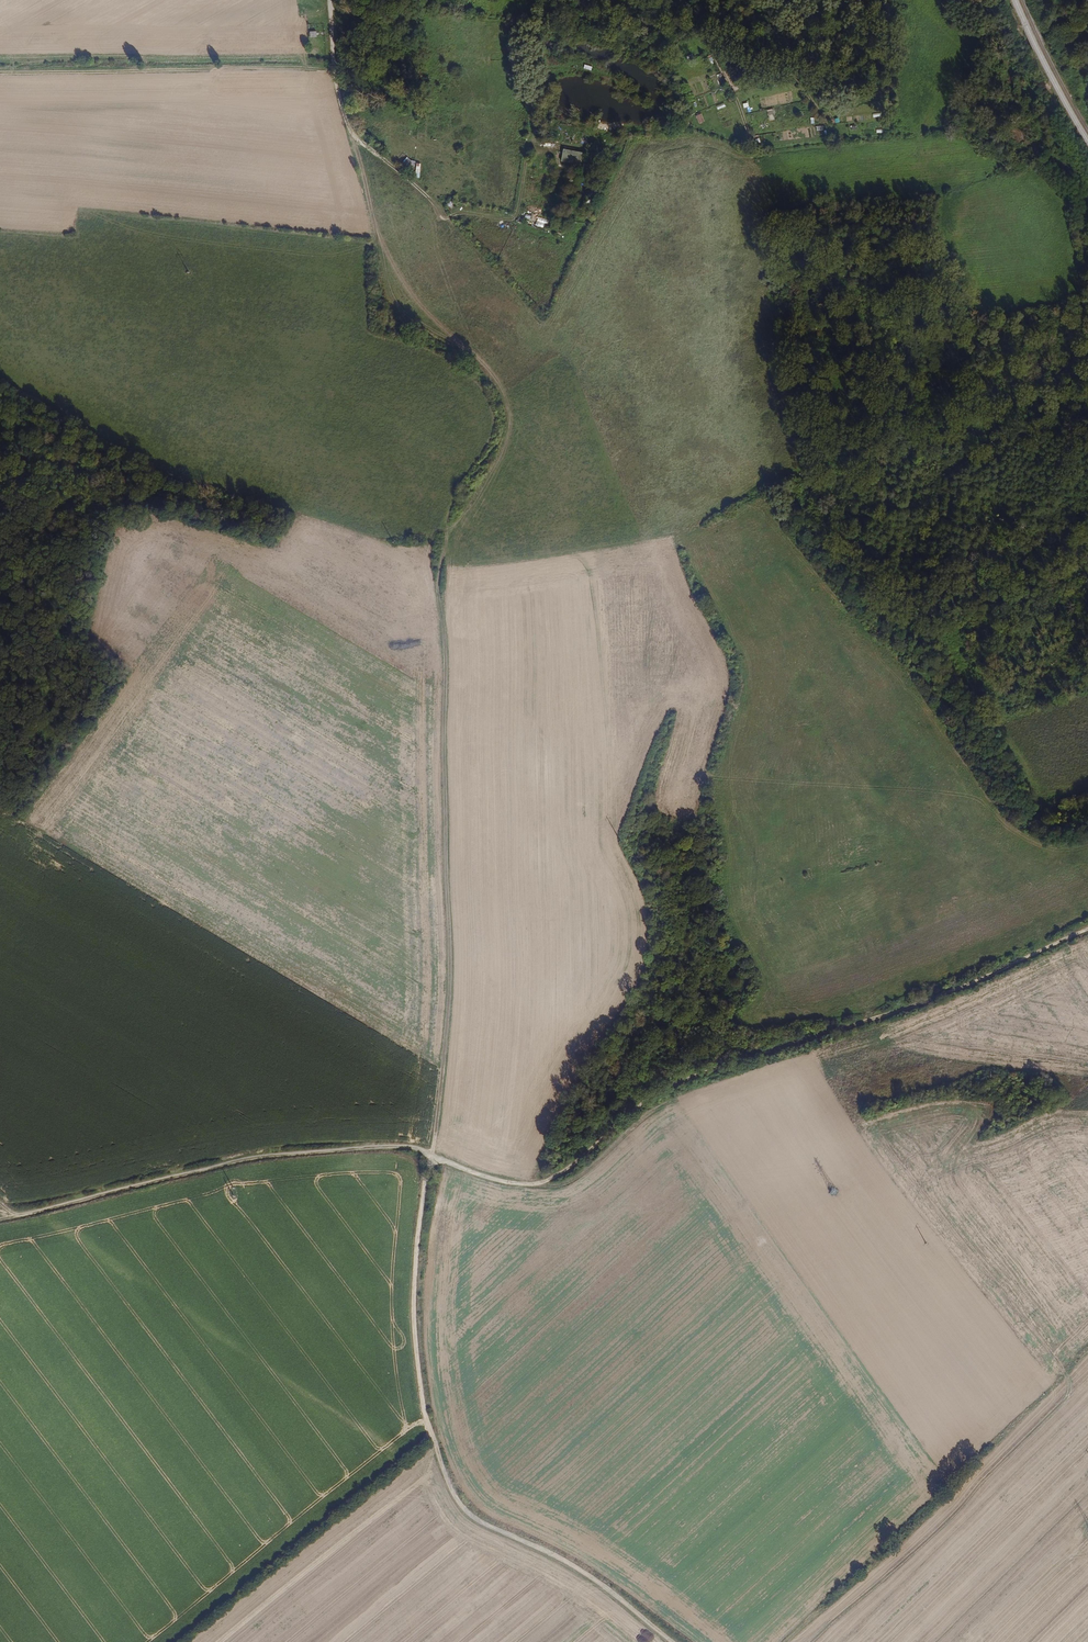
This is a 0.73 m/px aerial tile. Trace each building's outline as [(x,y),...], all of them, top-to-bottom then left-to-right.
[(702,114),(696,116),(699,124),(705,122),(702,114)] [(583,152),(563,149),(561,162),(581,166),(583,152)]
